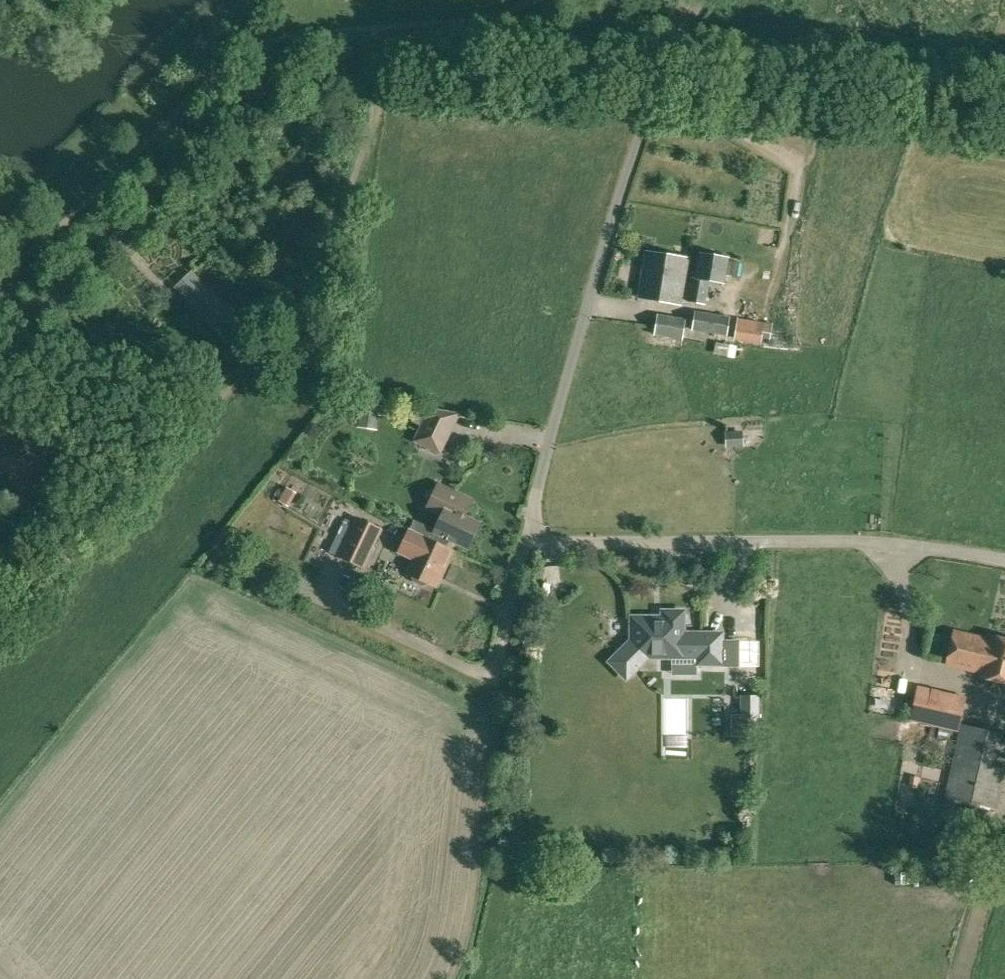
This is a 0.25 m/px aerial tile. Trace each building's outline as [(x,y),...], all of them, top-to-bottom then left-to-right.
[(680,304),(687,258),(646,251),(638,297),(680,304)] [(699,253),(695,278),(693,278),(689,301),(704,304),(708,281),(724,283),(726,274),(737,275),(738,263),(728,261),(728,257),(699,253)] [(225,341),(243,324),(192,270),(174,287),(225,341)] [(727,336),(730,317),(695,311),(692,332),(727,336)] [(683,340),(686,318),(657,313),(654,335),(683,340)] [(770,340),(772,323),(737,317),(734,340),(761,344),(762,338),(770,340)] [(357,427),(377,429),(379,415),(386,416),(387,406),(354,402),(353,411),(359,412),(357,427)] [(457,415),(430,410),(428,415),(417,410),(411,422),(422,427),(416,440),(439,452),(457,415)] [(43,455),(48,452),(30,427),(0,446),(0,473),(3,471),(23,498),(57,473),(43,455)] [(726,448),(744,447),(743,430),(725,431),(726,448)] [(447,548),(451,539),(469,548),(480,524),(465,517),(473,501),(462,496),(438,485),(428,508),(442,515),(435,529),(414,519),(409,530),(447,548)] [(357,518),(353,527),(344,523),(330,551),(362,567),(380,529),(357,518)] [(447,548),(409,530),(399,552),(414,559),(407,573),(413,575),(412,577),(413,581),(422,585),(426,584),(427,582),(432,585),(439,570),(442,572),(452,551),(447,548)] [(632,640),(619,653),(617,657),(616,661),(617,665),(619,669),(623,672),(627,672),(632,672),(635,669),(648,657),(698,657),(698,664),(721,664),(721,634),(683,634),(683,612),(663,611),(663,619),(652,619),(652,617),(632,617),(632,640)] [(980,672),(979,676),(1004,682),(1004,639),(989,635),(988,639),(955,631),(947,665),(980,672)] [(672,673),(673,687),(695,687),(694,672),(672,673)] [(957,701),(945,699),(917,694),(912,722),(940,726),(938,738),(950,741),(957,701)] [(746,736),(746,726),(758,726),(758,696),(742,696),(742,718),(732,718),(732,736),(746,736)] [(692,724),(692,698),(674,698),(674,724),(692,724)] [(962,726),(946,797),(957,799),(997,808),(1004,774),(1004,736),(962,726)] [(957,799),(946,797),(943,796),(942,800),(937,798),(933,811),(937,812),(937,814),(943,815),(943,816),(948,818),(941,842),(948,844),(945,855),(963,860),(963,858),(974,861),(975,856),(967,854),(968,850),(978,852),(989,812),(957,803),(957,799)] [(922,878),(921,862),(909,862),(909,878),(922,878)]
